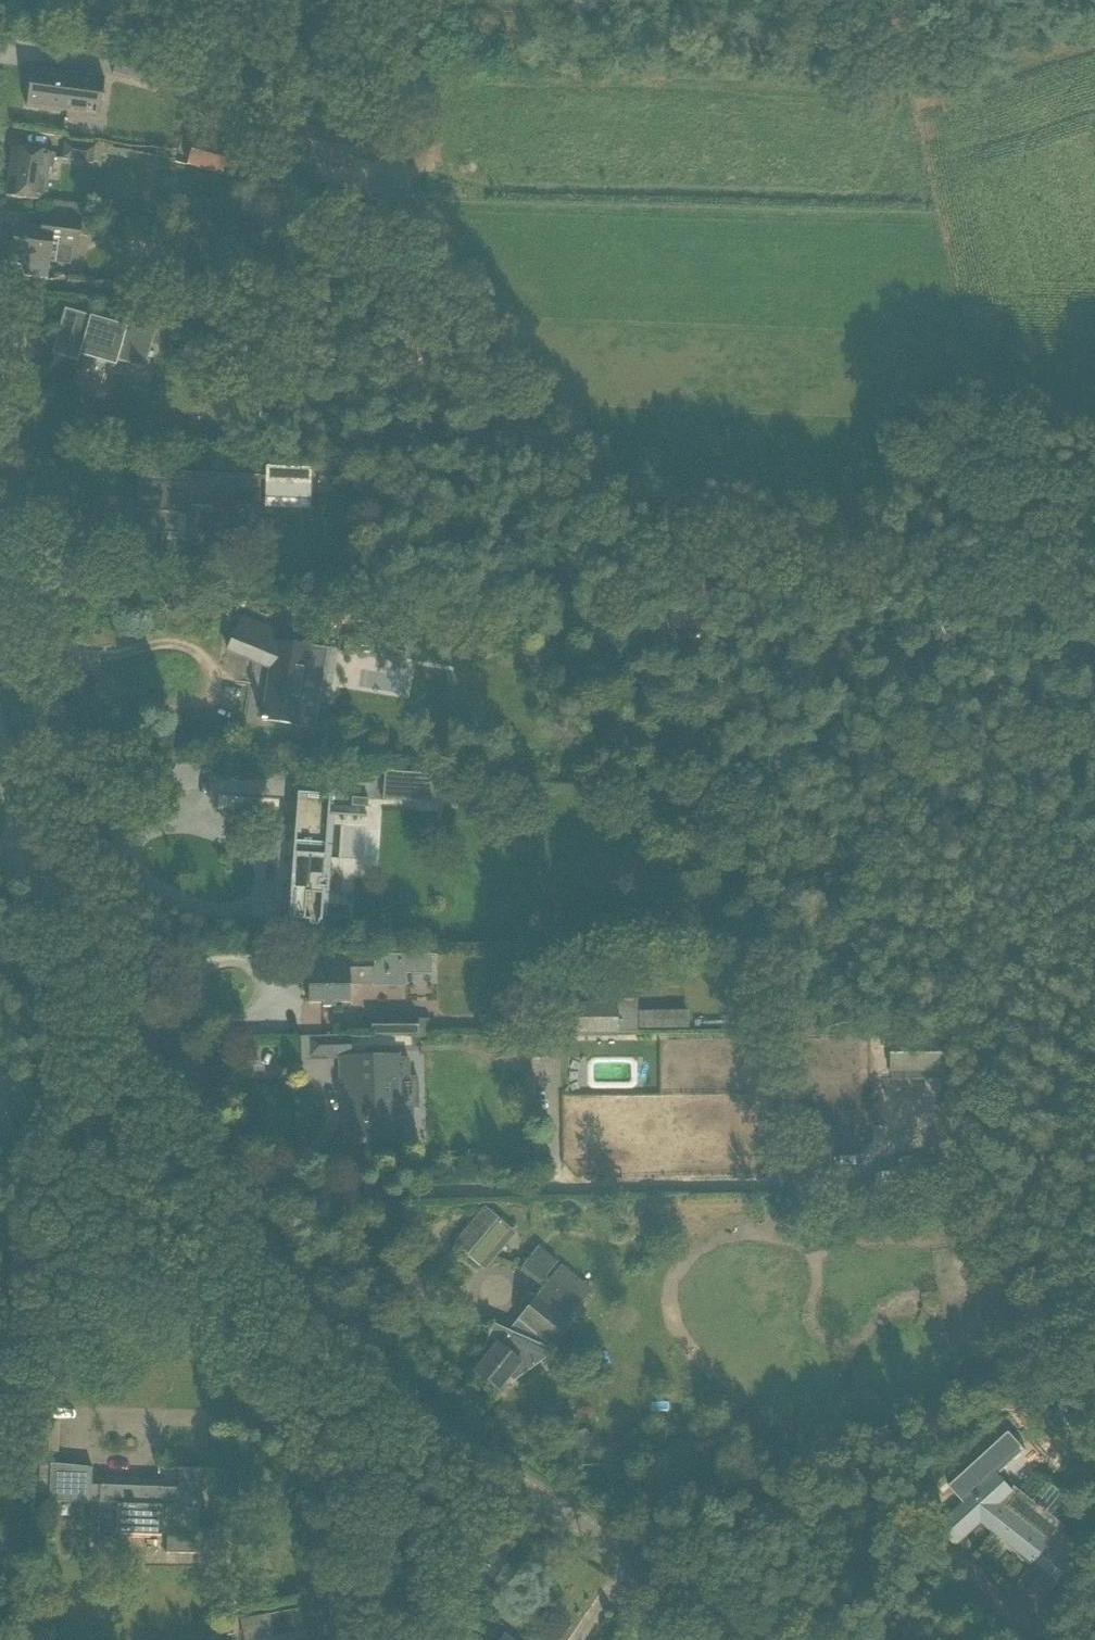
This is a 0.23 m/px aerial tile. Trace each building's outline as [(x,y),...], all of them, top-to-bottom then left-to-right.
[(99,117),(104,78),(31,68),(26,107),(99,117)] [(208,82),(206,88),(216,92),(219,86),(208,82)] [(62,157),(93,161),(95,145),(65,141),(62,157)] [(193,147),(188,163),(227,176),(232,160),(193,147)] [(6,197),(43,202),(48,170),(53,170),(56,154),(13,148),(6,197)] [(262,215),(263,199),(251,198),(250,214),(262,215)] [(26,266),(25,276),(47,279),(49,264),(52,246),(62,247),(62,242),(73,243),(74,235),(76,222),(76,220),(47,216),(45,230),(15,226),(11,258),(12,259),(13,264),(26,266)] [(76,222),(74,235),(83,236),(85,221),(76,220),(76,222)] [(335,290),(334,306),(344,306),(345,290),(335,289),(335,290)] [(314,290),(314,306),(323,306),(323,290),(314,290)] [(65,310),(54,348),(61,351),(59,357),(72,360),(72,359),(77,361),(78,356),(116,366),(117,361),(144,369),(157,324),(129,316),(126,327),(65,310)] [(266,468),(264,509),(308,511),(310,470),(266,468)] [(319,468),(318,483),(334,484),(334,468),(319,468)] [(145,491),(144,498),(145,498),(145,512),(125,511),(124,530),(173,533),(174,499),(254,503),(255,477),(142,472),(141,491),(145,491)] [(409,473),(405,497),(415,499),(419,475),(409,473)] [(241,619),(229,649),(261,662),(272,667),(267,694),(264,717),(261,717),(261,720),(266,721),(266,720),(296,724),(300,699),(313,701),(321,652),(307,650),(264,643),(264,645),(256,642),(262,627),(261,627),(241,619)] [(435,793),(436,775),(384,772),(382,796),(413,798),(413,791),(435,793)] [(288,920),(321,923),(330,796),(297,794),(288,920)] [(261,796),(217,796),(218,808),(261,808),(261,796)] [(367,808),(368,799),(352,798),(351,806),(367,808)] [(373,985),(373,973),(372,955),(355,955),(333,955),(329,955),(330,972),(307,973),(308,1003),(322,1003),(322,1007),(335,1007),(335,1003),(350,1003),(349,985),(373,985)] [(555,1018),(542,1019),(542,1034),(616,1032),(618,1003),(557,1003),(555,1018)] [(637,1036),(637,1013),(637,1004),(619,1004),(619,1036),(637,1036)] [(638,1013),(638,1030),(688,1030),(688,1013),(638,1013)] [(371,1035),(429,1036),(430,1021),(372,1021),(371,1035)] [(943,1034),(893,1035),(893,1070),(943,1070),(943,1034)] [(398,1079),(405,1079),(405,1055),(339,1057),(339,1084),(357,1084),(358,1109),(346,1110),(347,1137),(408,1135),(407,1109),(399,1110),(398,1079)] [(527,1203),(508,1203),(508,1216),(527,1216),(527,1203)] [(486,1208),(454,1245),(480,1267),(511,1229),(486,1208)] [(539,1249),(525,1267),(541,1280),(556,1263),(539,1249)] [(494,1349),(488,1356),(474,1373),(497,1391),(509,1376),(514,1381),(540,1362),(535,1354),(541,1340),(547,1345),(581,1303),(591,1291),(562,1266),(551,1278),(517,1320),(525,1327),(518,1336),(494,1325),(486,1342),(494,1349)] [(955,1512),(939,1527),(956,1545),(956,1544),(981,1521),(1035,1564),(1042,1555),(1065,1574),(1084,1549),(1061,1531),(1064,1527),(1065,1526),(1047,1512),(1048,1510),(1040,1503),(1038,1505),(1017,1488),(1015,1489),(1012,1492),(997,1475),(1024,1450),(1025,1452),(1026,1451),(1009,1432),(949,1487),(961,1500),(965,1504),(955,1512)] [(46,1499),(89,1503),(92,1468),(50,1464),(46,1499)] [(97,1533),(161,1533),(161,1531),(166,1531),(166,1551),(224,1551),(224,1529),(196,1529),(196,1521),(198,1521),(199,1470),(179,1469),(178,1489),(99,1486),(97,1533)] [(1027,1592),(1042,1603),(1059,1582),(1044,1570),(1027,1592)] [(244,1639),(254,1639),(302,1631),(298,1610),(240,1620),(244,1639)]
